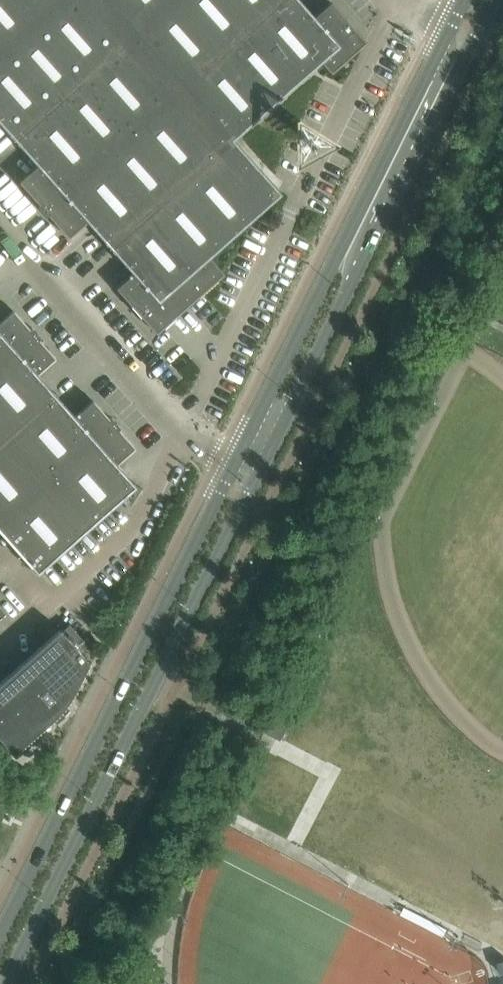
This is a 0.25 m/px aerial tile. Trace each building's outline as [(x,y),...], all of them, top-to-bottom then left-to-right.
[(364,44),(366,42),(366,41),(366,40),(331,1),(330,1),(313,15),(300,0),(0,0),(0,122),(37,163),(19,179),(19,180),(19,181),(39,204),(38,205),(38,206),(41,210),(46,215),(47,215),(48,214),(68,237),(69,237),(70,237),(88,221),(133,271),(116,286),(116,287),(156,332),(157,332),(224,273),(224,272),(209,256),(281,192),(233,138),(321,61),(330,72),(331,72),(332,72),(364,44)] [(38,572),(136,485),(117,464),(135,448),(135,447),(136,447),(135,446),(119,428),(120,427),(120,426),(112,417),(111,417),(110,418),(94,400),(93,399),(92,399),(74,415),(38,374),(56,358),(56,357),(56,356),(39,338),(40,337),(40,336),(32,327),(31,327),(31,328),(14,310),(14,309),(13,309),(0,321),(0,530),(38,572)] [(77,685),(89,661),(87,660),(79,651),(86,644),(69,624),(61,631),(59,629),(0,682),(0,737),(7,745),(14,752),(61,708),(77,685)] [(286,728),(271,720),(270,720),(264,731),(280,740),(286,728)]
